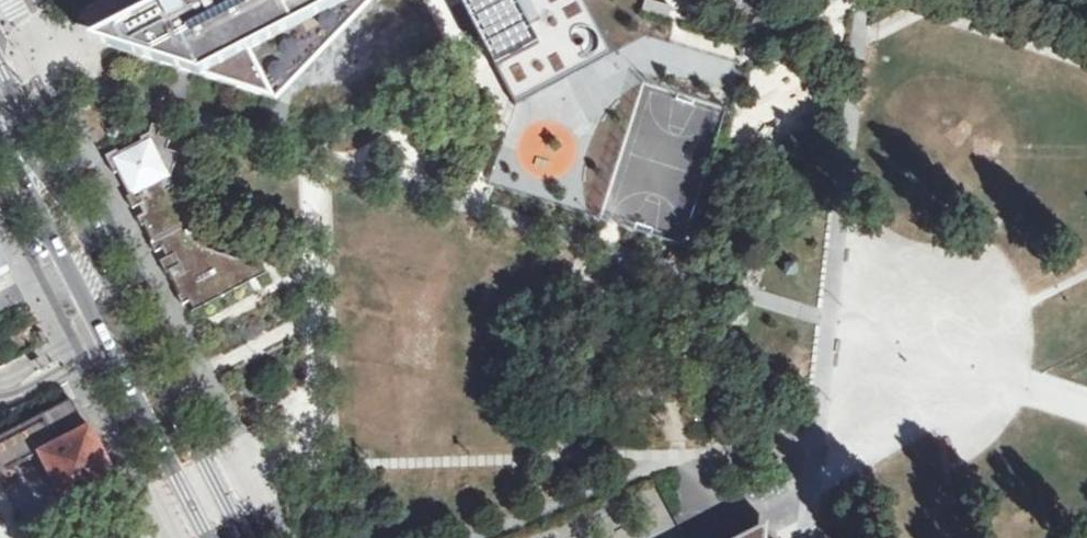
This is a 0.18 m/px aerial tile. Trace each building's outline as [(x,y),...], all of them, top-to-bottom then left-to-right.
[(109,47),(277,100),(373,0),(172,0),(114,30),(109,47)] [(503,109),(609,56),(581,0),(447,0),(503,109)] [(643,0),(642,13),(666,16),(668,4),(643,0)] [(690,241),(721,104),(642,86),(633,127),(646,130),(639,162),(619,158),(605,221),(690,241)] [(159,136),(162,127),(152,124),(149,133),(141,138),(142,141),(119,153),(117,150),(106,156),(115,174),(118,172),(130,196),(127,197),(133,209),(140,205),(145,214),(138,217),(142,226),(140,227),(150,245),(152,244),(156,253),(163,249),(168,258),(160,261),(166,272),(165,273),(182,308),(190,304),(193,310),(187,313),(188,315),(193,312),(268,273),(258,255),(246,262),(207,249),(202,240),(193,245),(188,236),(193,233),(188,225),(193,222),(184,204),(179,207),(175,198),(171,200),(166,191),(175,187),(172,182),(171,179),(178,154),(179,154),(179,153),(168,150),(171,140),(159,136)] [(9,271),(0,253),(0,276),(9,271)] [(0,437),(0,474),(0,475),(40,454),(87,429),(72,400),(0,437)] [(118,479),(91,427),(87,429),(40,454),(67,505),(74,501),(74,502),(81,499),(81,498),(104,486),(111,483),(118,479)] [(769,524),(742,537),(768,537),(769,524)]
